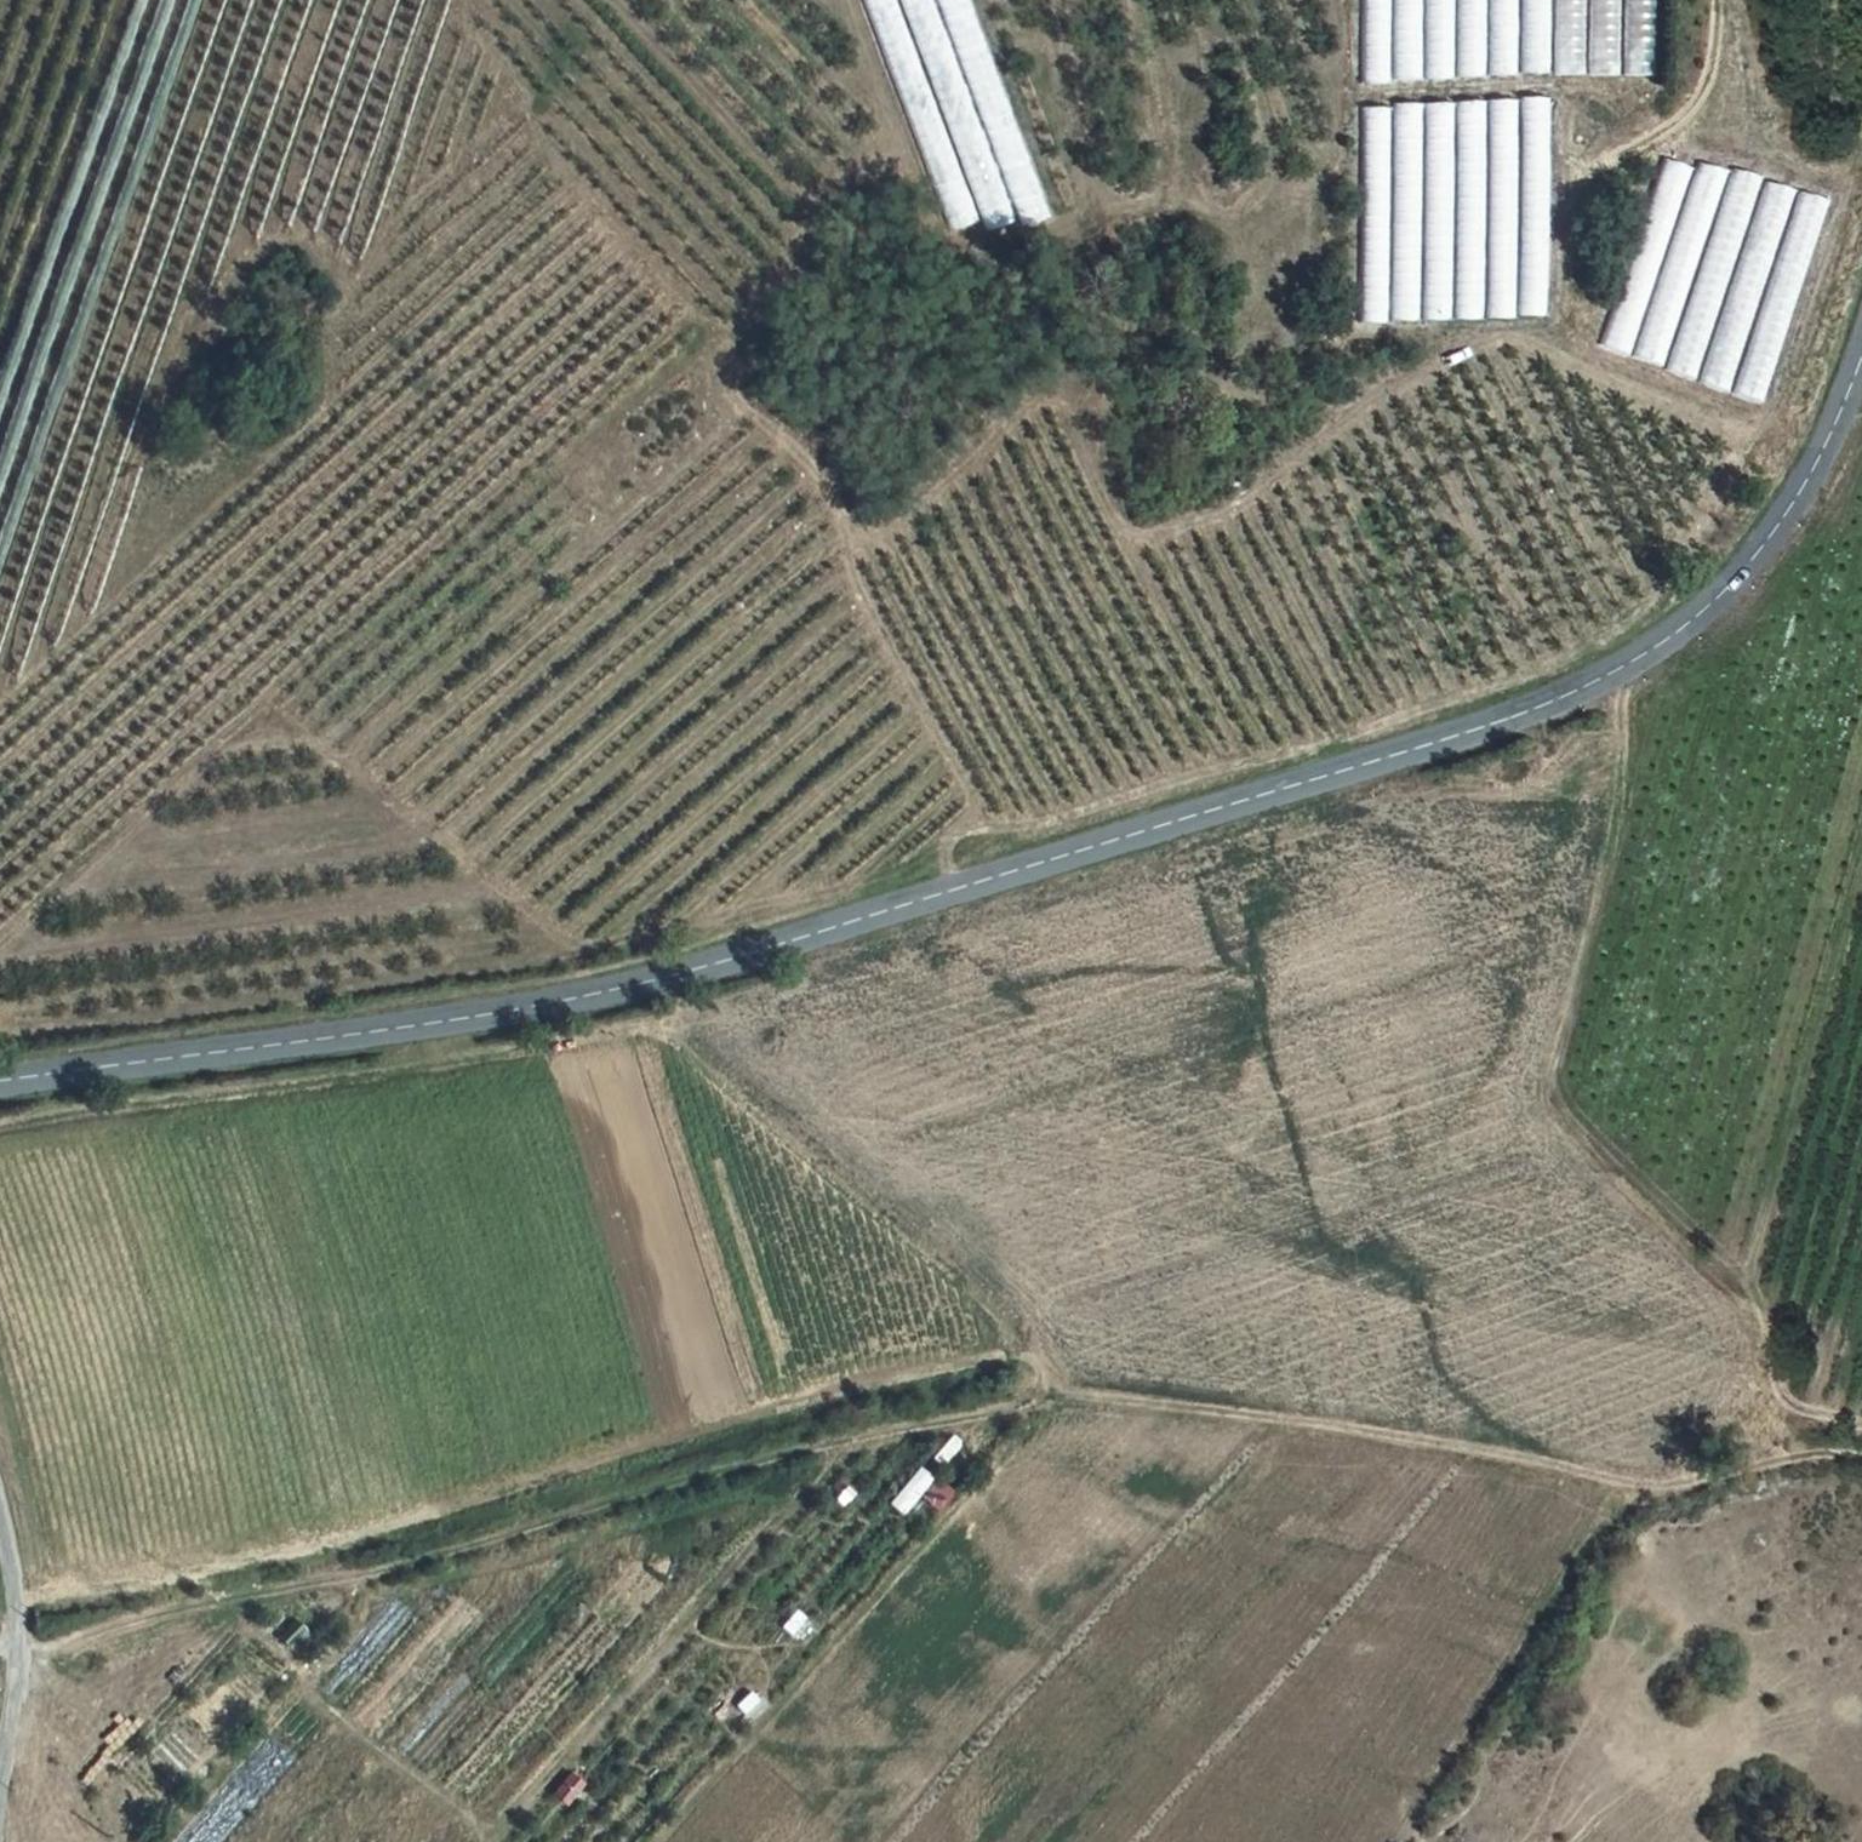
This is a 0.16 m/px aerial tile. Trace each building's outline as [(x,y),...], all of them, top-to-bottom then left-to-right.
[(954,231),(981,221),(898,0),(869,0),(954,231)] [(987,233),(1018,222),(935,0),(900,0),(987,233)] [(1053,216),(973,0),(943,0),(1026,226),(1053,216)] [(1362,82),(1391,82),(1392,0),(1363,0),(1362,82)] [(1395,77),(1424,78),(1424,0),(1396,0),(1395,77)] [(1427,78),(1456,78),(1456,0),(1427,0),(1427,78)] [(1458,77),(1487,77),(1488,0),(1459,0),(1458,77)] [(1490,74),(1519,74),(1519,0),(1490,0),(1490,74)] [(1525,71),(1554,71),(1554,0),(1525,0),(1525,71)] [(1557,75),(1586,75),(1586,0),(1558,0),(1557,75)] [(1592,76),(1621,77),(1621,0),(1592,0),(1592,76)] [(1628,76),(1657,77),(1657,0),(1628,0),(1628,76)] [(1522,96),(1518,314),(1549,315),(1553,97),(1522,96)] [(1489,99),(1485,317),(1516,318),(1520,100),(1489,99)] [(1458,101),(1453,320),(1484,320),(1489,102),(1458,101)] [(1394,103),(1389,321),(1420,321),(1425,103),(1394,103)] [(1425,103),(1421,321),(1452,322),(1456,104),(1425,103)] [(1361,108),(1357,322),(1388,322),(1392,109),(1361,108)] [(1663,157),(1599,344),(1630,354),(1695,168),(1663,157)] [(1632,356),(1664,367),(1730,170),(1698,159),(1632,356)] [(1666,370),(1697,380),(1764,177),(1733,167),(1666,370)] [(1696,383),(1728,394),(1797,190),(1765,179),(1696,383)] [(1763,406),(1830,200),(1799,190),(1732,396),(1763,406)]
